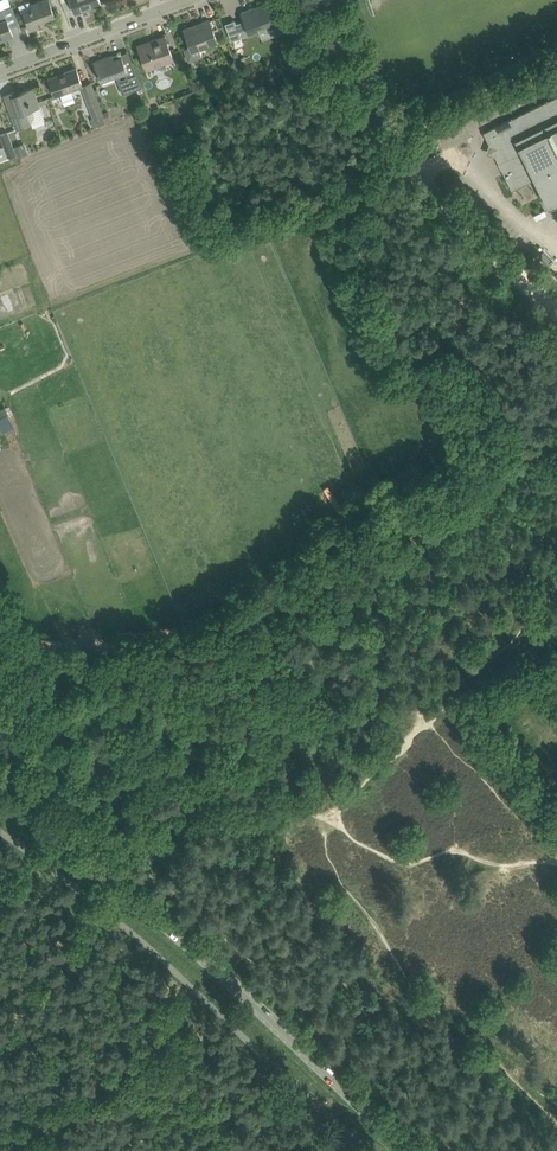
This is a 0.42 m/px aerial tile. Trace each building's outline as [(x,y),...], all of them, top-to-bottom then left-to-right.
[(26,18),(30,30),(39,26),(38,21),(55,15),(49,0),(41,0),(31,4),(29,0),(21,4),(26,18)] [(75,13),(101,3),(100,0),(70,0),(75,13)] [(235,19),(225,23),(231,40),(241,36),(239,31),(247,28),(249,33),(259,30),(274,24),(277,33),(287,30),(279,10),(271,13),(268,7),(256,12),(255,7),(241,12),(244,19),(236,22),(235,19)] [(13,36),(3,9),(0,10),(0,41),(13,36)] [(196,23),(198,28),(185,33),(192,49),(186,51),(189,59),(202,55),(199,47),(217,40),(209,19),(196,23)] [(139,48),(147,69),(173,59),(165,35),(151,40),(152,43),(139,48)] [(113,54),(94,61),(100,81),(116,75),(118,81),(122,80),(125,89),(127,90),(129,90),(142,85),(133,61),(125,64),(122,56),(114,59),(113,54)] [(76,68),(49,78),(55,95),(81,86),(83,85),(76,68)] [(83,85),(81,86),(93,118),(91,119),(94,126),(106,122),(105,121),(103,115),(102,112),(91,82),(83,85)] [(9,106),(17,129),(44,118),(33,88),(16,94),(15,91),(5,95),(9,106)] [(535,178),(548,206),(556,201),(556,95),(483,132),(489,143),(499,147),(495,156),(518,145),(535,178)] [(108,110),(102,112),(103,115),(105,121),(111,119),(108,110)] [(14,129),(8,131),(11,138),(17,136),(14,129)] [(0,134),(0,136),(4,146),(8,156),(16,153),(14,146),(11,138),(8,131),(0,134)] [(23,143),(14,146),(16,153),(18,157),(27,153),(23,143)] [(512,190),(535,178),(518,145),(495,156),(512,190)] [(0,408),(0,422),(10,417),(5,406),(0,408)]
